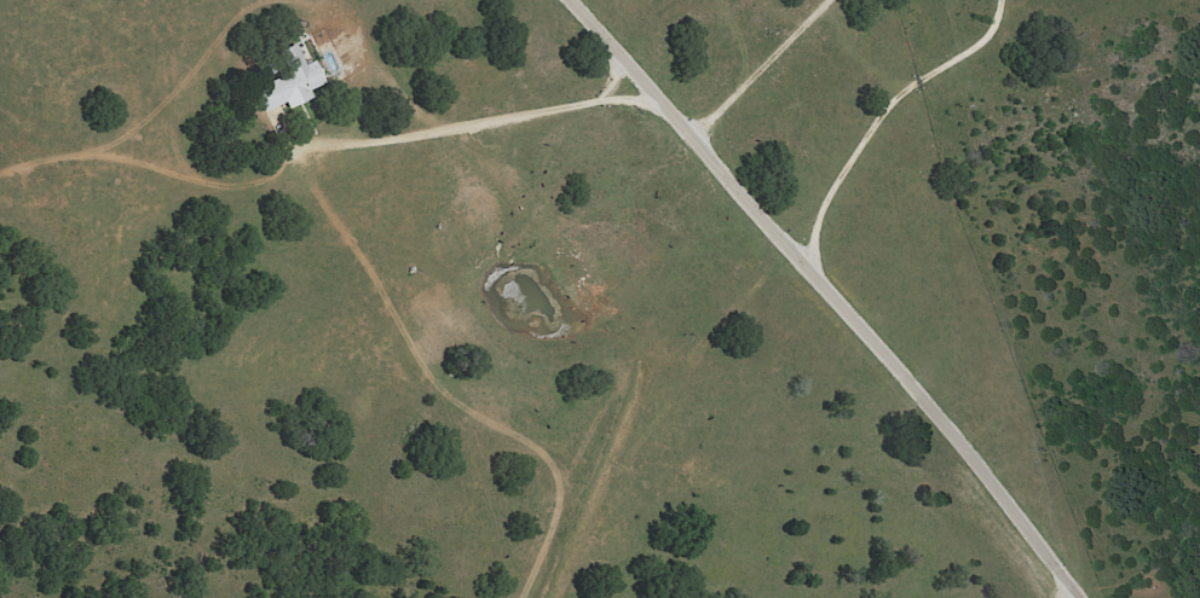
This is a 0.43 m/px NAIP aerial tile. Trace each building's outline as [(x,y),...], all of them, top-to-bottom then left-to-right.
[(259,113),(283,103),(285,108),(310,98),(306,89),(320,83),(311,61),(300,65),(291,43),(280,47),(290,73),(250,90),(259,113)]
